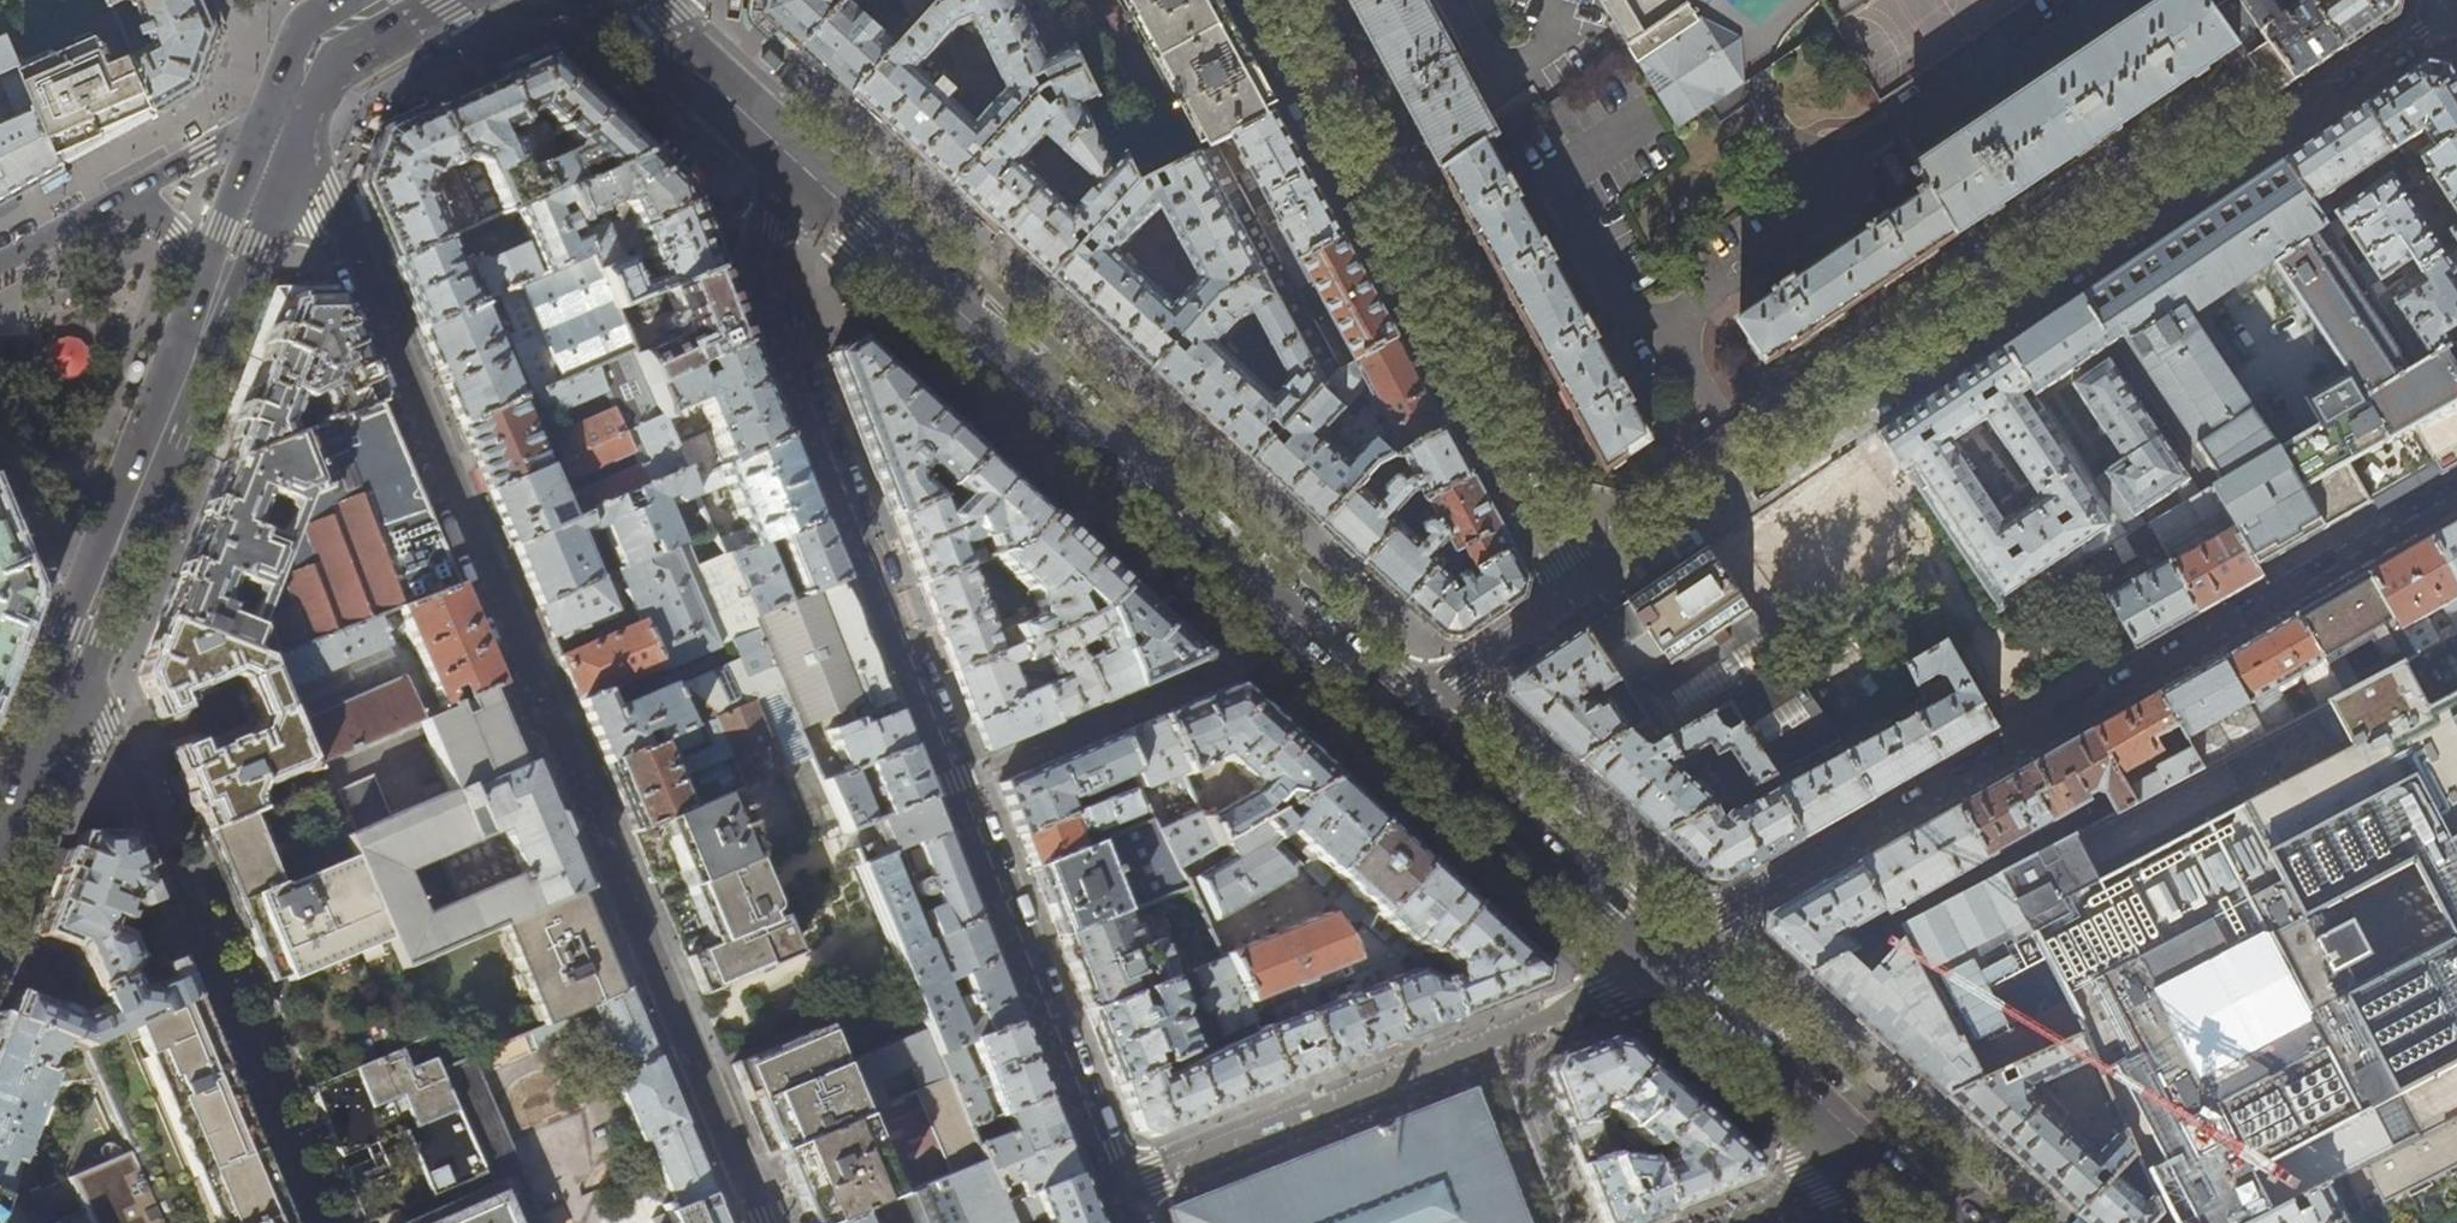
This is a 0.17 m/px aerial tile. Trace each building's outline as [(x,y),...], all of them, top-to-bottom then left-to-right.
[(110,0),(0,0),(0,20),(21,67),(62,158),(80,150),(97,143),(108,138),(106,133),(160,110),(137,58),(122,26),(113,7),(110,0)] [(113,7),(131,1),(141,3),(150,25),(145,28),(149,38),(154,36),(158,46),(137,58),(160,110),(161,112),(198,91),(202,89),(221,31),(207,0),(110,0),(113,7)] [(768,15),(827,69),(857,96),(941,5),(939,0),(901,0),(905,8),(889,23),(890,37),(850,2),(849,1),(846,4),(841,0),(771,0),(768,15)] [(941,5),(857,96),(904,139),(957,188),(1046,91),(1090,70),(1056,0),(951,0),(941,5)] [(1090,70),(1102,96),(1130,154),(1144,183),(1173,168),(1082,0),(1056,0),(1090,70)] [(1200,154),(1217,145),(1234,136),(1277,113),(1252,67),(1216,0),(1118,0),(1200,154)] [(1378,46),(1446,170),(1489,142),(1499,135),(1425,0),(1353,0),(1378,46)] [(1604,5),(1614,21),(1628,45),(1630,48),(1690,7),(1686,0),(1612,0),(1604,5)] [(2213,7),(2208,0),(2164,0),(1919,167),(1932,189),(1958,234),(1966,228),(1973,224),(2222,55),(2231,50),(2238,44),(2213,7)] [(2012,42),(2044,19),(2031,0),(2027,0),(1997,21),(2012,42)] [(2295,5),(2286,12),(2277,0),(2238,0),(2268,42),(2247,56),(2274,95),(2286,87),(2295,80),(2316,66),(2344,48),(2313,0),(2292,0),(2295,5)] [(2344,48),(2375,27),(2396,12),(2399,0),(2313,0),(2344,48)] [(1746,83),(1745,33),(1702,17),(1698,19),(1690,7),(1630,48),(1678,129),(1746,83)] [(21,67),(0,20),(0,76),(21,67)] [(1623,49),(1628,45),(1614,21),(1608,25),(1623,49)] [(650,151),(598,103),(547,56),(534,62),(496,78),(548,195),(561,189),(649,152),(650,151)] [(2448,66),(2430,62),(2399,82),(2365,105),(2395,150),(2427,129),(2439,148),(2456,137),(2456,80),(2448,66)] [(0,76),(0,77),(18,120),(0,127),(0,203),(27,187),(65,166),(62,158),(21,67),(0,76)] [(1117,168),(1087,104),(1102,96),(1090,70),(1046,91),(957,188),(1012,238),(1056,279),(1144,183),(1130,154),(1117,168)] [(515,209),(548,195),(496,78),(463,93),(428,109),(478,224),(515,209)] [(2383,173),(2401,160),(2395,150),(2365,105),(2329,129),(2284,160),(2326,220),(2336,213),(2388,180),(2383,173)] [(443,240),(478,224),(428,109),(379,130),(368,159),(358,187),(379,237),(390,262),(443,240)] [(1283,124),(1277,113),(1234,136),(1270,203),(1254,212),(1283,265),(1285,267),(1344,236),(1317,186),(1283,124)] [(2439,148),(2423,158),(2456,213),(2456,137),(2439,148)] [(1912,171),(1919,167),(1904,141),(1897,145),(1912,171)] [(1446,170),(1446,171),(1609,469),(1652,441),(1632,404),(1636,402),(1635,399),(1638,397),(1630,382),(1627,384),(1625,382),(1621,384),(1613,368),(1598,341),(1601,338),(1600,336),(1603,334),(1595,319),(1592,321),(1590,318),(1587,320),(1555,262),(1558,260),(1557,258),(1560,256),(1552,241),(1549,242),(1547,241),(1543,242),(1521,199),(1523,198),(1522,195),(1525,194),(1516,178),(1513,179),(1512,177),(1509,178),(1489,142),(1446,170)] [(1241,188),(1217,145),(1200,154),(1173,168),(1144,183),(1056,279),(1105,324),(1156,370),(1221,299),(1283,265),(1254,212),(1251,206),(1236,214),(1226,196),(1241,188)] [(683,181),(650,151),(649,152),(561,189),(590,254),(594,262),(617,252),(598,210),(614,204),(619,217),(610,221),(623,250),(629,247),(630,244),(637,227),(692,204),(689,196),(683,181)] [(2326,220),(2284,160),(2185,227),(2082,296),(2212,488),(2258,568),(2293,548),(2373,503),(2395,505),(2456,469),(2456,370),(2446,351),(2433,358),(2422,365),(2326,220)] [(2444,251),(2395,177),(2394,178),(2393,177),(2388,180),(2336,213),(2381,280),(2413,259),(2419,268),(2443,252),(2444,251)] [(1767,363),(1958,234),(1932,189),(1928,192),(1924,185),(1921,187),(1916,190),(1920,197),(1887,220),(1885,218),(1883,218),(1881,216),(1866,226),(1868,229),(1866,230),(1867,233),(1795,282),(1793,279),(1790,280),(1789,278),(1774,287),(1776,290),(1775,291),(1776,295),(1739,320),(1767,363)] [(590,254),(561,189),(548,195),(515,209),(544,274),(590,254)] [(707,242),(692,204),(637,227),(630,244),(634,254),(635,257),(637,258),(639,259),(641,259),(648,256),(657,278),(636,287),(621,250),(617,252),(594,262),(613,308),(718,269),(707,242)] [(1373,288),(1344,236),(1285,267),(1298,293),(1315,285),(1332,316),(1316,325),(1341,370),(1400,339),(1373,288)] [(454,268),(443,240),(390,262),(394,273),(418,329),(476,303),(498,294),(539,276),(534,265),(529,267),(521,247),(479,265),(477,259),(454,268)] [(2447,257),(2443,252),(2419,268),(2425,278),(2394,299),(2433,358),(2446,351),(2451,348),(2443,336),(2456,326),(2456,285),(2452,277),(2456,274),(2456,251),(2447,257)] [(613,308),(594,262),(590,254),(544,274),(539,276),(498,294),(515,334),(508,337),(533,394),(632,350),(613,308)] [(1316,325),(1298,293),(1285,267),(1283,265),(1221,299),(1156,370),(1206,416),(1256,462),(1341,370),(1316,325)] [(648,387),(746,342),(729,299),(718,269),(613,308),(632,350),(648,387)] [(2013,342),(2006,348),(2032,388),(2037,394),(2053,383),(2058,392),(2065,393),(2075,386),(2124,459),(2094,480),(2131,536),(2150,524),(2212,488),(2082,296),(2013,342)] [(329,422),(355,412),(376,403),(368,383),(333,301),(285,302),(270,341),(258,371),(222,463),(329,422)] [(517,400),(476,303),(418,329),(438,377),(459,426),(517,400)] [(930,463),(951,481),(978,452),(936,414),(920,398),(854,338),(829,357),(857,427),(891,515),(936,497),(938,495),(918,476),(917,469),(924,463),(930,463)] [(1381,466),(1449,428),(1424,383),(1400,339),(1341,370),(1256,462),(1297,499),(1325,526),(1381,466)] [(758,371),(746,342),(648,387),(660,416),(661,418),(694,405),(698,399),(710,431),(673,446),(684,470),(688,480),(784,437),(758,371)] [(2006,348),(1943,390),(1880,432),(1887,443),(1907,473),(1917,466),(2004,598),(2110,526),(2022,394),(2032,388),(2006,348)] [(533,394),(517,400),(525,417),(540,410),(543,418),(604,391),(612,409),(551,435),(561,460),(660,416),(648,387),(632,350),(533,394)] [(525,417),(517,400),(459,426),(473,461),(487,493),(546,467),(525,417)] [(376,403),(355,412),(357,417),(336,425),(337,426),(331,429),(329,422),(222,463),(165,610),(160,621),(262,660),(455,587),(387,428),(376,403)] [(561,460),(546,467),(551,479),(567,472),(570,479),(630,452),(636,466),(575,493),(578,500),(568,504),(564,496),(559,499),(569,522),(617,500),(633,493),(684,470),(673,446),(661,418),(660,416),(561,460)] [(1462,453),(1449,428),(1381,466),(1325,526),(1361,558),(1367,564),(1412,516),(1403,507),(1409,500),(1414,504),(1418,499),(1415,494),(1423,490),(1430,500),(1475,476),(1462,453)] [(801,480),(784,437),(688,480),(695,496),(725,483),(744,528),(714,540),(721,556),(817,522),(801,480)] [(951,481),(948,485),(961,497),(943,516),(936,497),(891,515),(902,542),(918,584),(964,566),(972,562),(989,555),(1014,546),(1045,513),(1008,480),(978,452),(951,481)] [(551,479),(546,467),(487,493),(499,520),(511,549),(569,522),(559,499),(551,479)] [(695,496),(688,480),(684,470),(633,493),(640,509),(624,516),(617,500),(569,522),(511,549),(525,583),(536,608),(594,582),(576,539),(602,527),(622,570),(645,559),(640,548),(651,543),(656,554),(680,544),(661,501),(671,496),(673,501),(680,503),(695,496)] [(1500,522),(1475,476),(1430,500),(1422,505),(1412,516),(1367,564),(1403,597),(1409,603),(1444,564),(1455,564),(1467,563),(1475,562),(1481,569),(1516,551),(1500,522)] [(2258,568),(2212,488),(2150,524),(2167,553),(2171,560),(2171,561),(2200,613),(2228,598),(2263,578),(2258,568)] [(1014,546),(989,555),(1031,592),(1031,606),(1023,612),(998,622),(990,603),(980,607),(964,566),(918,584),(934,623),(952,671),(1057,630),(1078,619),(1067,599),(1074,592),(1094,611),(1099,609),(1122,584),(1084,550),(1045,513),(1014,546)] [(721,556),(747,617),(840,581),(826,544),(817,522),(721,556)] [(2433,536),(2456,578),(2456,522),(2433,536)] [(2200,613),(2171,561),(2114,594),(2110,588),(2107,573),(2148,550),(2154,559),(2167,553),(2150,524),(2131,536),(2088,561),(2132,639),(2136,648),(2165,632),(2200,613)] [(681,543),(680,544),(656,554),(645,559),(622,570),(618,572),(640,623),(557,658),(580,711),(602,765),(689,728),(669,685),(612,710),(604,692),(662,667),(663,672),(718,649),(717,647),(730,641),(739,661),(683,685),(699,724),(779,690),(747,617),(721,556),(714,540),(710,531),(681,543)] [(0,532),(0,667),(1,665),(4,657),(19,620),(27,598),(3,538),(0,532)] [(2418,655),(2456,634),(2456,578),(2433,536),(2403,553),(2370,572),(2418,655)] [(1753,613),(1716,558),(1709,548),(1694,557),(1642,593),(1629,601),(1588,629),(1622,681),(1650,721),(1646,723),(1666,741),(1667,742),(1716,714),(1731,705),(1743,723),(1778,776),(1839,744),(1774,646),(1753,613)] [(1530,576),(1516,551),(1481,569),(1475,562),(1467,563),(1468,572),(1465,574),(1463,578),(1463,583),(1465,586),(1460,589),(1458,583),(1447,573),(1455,564),(1444,564),(1409,603),(1433,624),(1447,637),(1465,639),(1500,615),(1527,597),(1531,579),(1530,576)] [(989,555),(972,562),(975,569),(992,562),(989,555)] [(1814,973),(1827,985),(1904,1056),(1949,1097),(2085,1035),(2096,1060),(2121,1116),(2137,1154),(2150,1184),(2155,1195),(2164,1214),(2167,1222),(2249,1222),(2294,1200),(2305,1195),(2345,1174),(2456,1118),(2456,634),(2418,655),(2370,572),(2335,592),(2297,614),(2343,695),(2320,707),(2296,720),(2268,734),(2205,768),(2138,803),(2117,814),(2001,875),(1987,882),(1912,922),(1900,928),(1885,936),(1880,939),(1862,948),(1814,973)] [(601,579),(594,582),(536,608),(542,622),(549,639),(559,635),(562,641),(616,617),(601,579)] [(862,636),(840,581),(747,617),(779,690),(799,735),(814,728),(813,723),(822,719),(824,725),(832,721),(830,716),(847,710),(851,720),(827,730),(837,755),(812,765),(819,782),(907,748),(899,730),(862,636)] [(1122,584),(1099,609),(1112,639),(1123,635),(1131,642),(1123,651),(1118,653),(1133,689),(1200,660),(1201,657),(1163,622),(1122,584)] [(415,721),(485,691),(497,686),(475,635),(455,587),(262,660),(308,766),(415,721)] [(1099,609),(1094,611),(1078,619),(1057,630),(1069,655),(1076,652),(1073,646),(1092,637),(1095,645),(1101,651),(1073,664),(1093,706),(1111,698),(1133,689),(1118,653),(1112,639),(1099,609)] [(2259,635),(2223,655),(2268,734),(2296,720),(2277,688),(2302,673),(2320,707),(2343,695),(2297,614),(2259,635)] [(308,766),(262,660),(160,621),(149,650),(139,677),(148,699),(151,698),(160,721),(183,711),(182,710),(187,708),(187,706),(183,696),(230,676),(241,680),(258,720),(253,731),(206,750),(202,742),(199,741),(196,743),(195,740),(172,749),(181,771),(178,773),(203,835),(256,811),(252,802),(257,789),(303,771),(304,774),(310,772),(308,766)] [(1622,681),(1588,629),(1545,658),(1512,679),(1512,697),(1544,726),(1583,762),(1633,731),(1613,700),(1610,700),(1608,700),(1604,703),(1585,700),(1584,696),(1600,686),(1604,692),(1607,692),(1622,681)] [(1069,655),(1057,630),(952,671),(961,695),(972,723),(1006,709),(1003,703),(1017,697),(1005,665),(1022,659),(1025,664),(1045,656),(1055,680),(1037,688),(1037,689),(1054,722),(1073,714),(1093,706),(1073,664),(1069,655)] [(1993,719),(1949,642),(1908,667),(1919,688),(1939,676),(1947,679),(1956,695),(1930,709),(1925,699),(1924,700),(1914,705),(1919,714),(1919,715),(1946,760),(1963,750),(1999,730),(1993,719)] [(2195,672),(2161,691),(2181,727),(2191,743),(2205,768),(2268,734),(2223,655),(2195,672)] [(1157,718),(1180,773),(1219,757),(1253,787),(1245,797),(1200,822),(1211,847),(1252,824),(1333,778),(1275,725),(1232,685),(1157,718)] [(1037,689),(1017,697),(1003,703),(1006,709),(972,723),(977,735),(984,752),(1030,732),(1054,722),(1037,689)] [(799,735),(779,690),(699,724),(689,728),(602,765),(617,800),(631,833),(723,794),(778,771),(809,758),(799,735)] [(491,706),(485,691),(415,721),(446,792),(339,838),(375,918),(398,970),(500,926),(581,891),(584,890),(557,827),(530,763),(518,768),(513,757),(502,731),(491,706)] [(2159,740),(2181,727),(2161,691),(2128,710),(2095,729),(2138,803),(2205,768),(2191,743),(2164,758),(2163,754),(2166,753),(2159,740)] [(1667,742),(1666,741),(1656,746),(1649,746),(1633,731),(1583,762),(1626,801),(1664,836),(1720,806),(1761,785),(1772,779),(1778,776),(1743,723),(1733,730),(1725,728),(1716,714),(1667,742)] [(1946,760),(1919,715),(1878,737),(1873,727),(1843,742),(1877,799),(1908,782),(1946,760)] [(1126,731),(1111,737),(1136,788),(1136,790),(1166,777),(1169,786),(1176,783),(1179,790),(1186,787),(1180,773),(1157,718),(1126,731)] [(2117,814),(2138,803),(2095,729),(2061,748),(1992,787),(1961,805),(1992,860),(2094,802),(2091,797),(2099,792),(2106,793),(2117,814)] [(1118,795),(1136,788),(1111,737),(1059,759),(997,786),(1006,806),(1017,835),(1067,815),(1061,801),(1071,797),(1073,800),(1086,795),(1088,799),(1095,795),(1094,791),(1113,783),(1118,795)] [(1843,742),(1839,744),(1778,776),(1772,779),(1808,838),(1844,818),(1877,799),(1843,742)] [(916,772),(907,748),(819,782),(838,825),(841,832),(866,822),(850,782),(856,783),(861,781),(865,789),(868,790),(872,788),(883,815),(927,799),(916,772)] [(812,765),(809,758),(778,771),(808,838),(838,825),(819,782),(812,765)] [(1353,796),(1333,778),(1252,824),(1271,841),(1281,836),(1308,861),(1301,869),(1302,870),(1319,886),(1330,874),(1379,820),(1353,796)] [(1808,838),(1772,779),(1761,785),(1767,796),(1742,810),(1736,810),(1734,811),(1730,814),(1729,819),(1727,819),(1720,806),(1664,836),(1694,863),(1712,880),(1731,882),(1764,863),(1808,838)] [(316,786),(256,811),(203,835),(230,899),(260,969),(375,918),(339,838),(316,786)] [(1139,795),(1136,790),(1136,788),(1118,795),(1067,815),(1017,835),(1023,851),(1031,870),(1077,851),(1070,834),(1083,829),(1088,833),(1111,824),(1116,836),(1152,821),(1144,805),(1139,795)] [(1144,793),(1139,795),(1144,805),(1149,803),(1144,793)] [(730,812),(723,794),(631,833),(652,884),(679,875),(682,882),(686,890),(750,862),(752,862),(733,816),(737,815),(736,810),(730,812)] [(929,806),(927,799),(883,815),(866,822),(841,832),(844,840),(857,868),(884,857),(889,855),(941,835),(933,814),(929,806)] [(1906,909),(1992,860),(1961,805),(1910,834),(1862,862),(1890,911),(1900,928),(1912,922),(1906,909)] [(1198,815),(1157,832),(1175,869),(1211,847),(1200,822),(1198,815)] [(1385,825),(1379,820),(1330,874),(1346,889),(1336,900),(1335,908),(1352,923),(1355,920),(1362,927),(1343,949),(1321,916),(1217,957),(1219,961),(1248,1019),(1292,1002),(1334,986),(1351,979),(1367,973),(1395,962),(1399,960),(1398,959),(1364,927),(1424,861),(1417,854),(1400,839),(1385,825)] [(1157,832),(1152,821),(1116,836),(1077,851),(1031,870),(1042,898),(1058,938),(1185,891),(1175,869),(1157,832)] [(1271,841),(1252,824),(1211,847),(1175,869),(1185,891),(1202,926),(1302,870),(1301,869),(1271,841)] [(15,993),(5,1018),(61,1039),(82,1047),(194,998),(177,958),(160,967),(159,970),(163,981),(146,989),(134,985),(130,977),(137,963),(125,936),(111,931),(114,924),(119,925),(122,919),(116,918),(120,909),(128,905),(130,911),(136,913),(154,903),(125,833),(77,834),(61,875),(37,936),(71,951),(95,1009),(73,1019),(68,1013),(62,1009),(55,1007),(48,1007),(15,993)] [(958,877),(941,835),(889,855),(897,872),(906,869),(914,889),(929,882),(939,907),(926,913),(935,938),(976,923),(958,877)] [(920,944),(884,857),(857,868),(885,933),(894,954),(920,944)] [(1447,882),(1424,861),(1364,927),(1398,959),(1406,956),(1412,960),(1417,963),(1471,904),(1447,882)] [(773,919),(750,862),(686,890),(660,902),(664,911),(679,948),(699,995),(793,955),(777,918),(773,919)] [(1849,935),(1890,911),(1862,862),(1833,878),(1770,914),(1769,932),(1796,957),(1814,973),(1862,948),(1849,935)] [(1987,882),(2001,875),(1996,867),(1983,874),(1987,882)] [(599,936),(581,891),(500,926),(542,1026),(578,1012),(591,1006),(623,993),(599,936)] [(1202,926),(1185,891),(1058,938),(1073,976),(1087,1012),(1129,996),(1141,992),(1168,981),(1189,973),(1219,961),(1217,957),(1202,926)] [(1471,904),(1417,963),(1429,969),(1436,961),(1445,970),(1444,971),(1443,974),(1442,976),(1442,978),(1434,981),(1452,1019),(1493,1003),(1537,985),(1540,968),(1505,936),(1471,904)] [(287,1031),(311,1087),(427,1037),(398,970),(375,918),(260,969),(287,1031)] [(935,938),(941,954),(932,958),(925,942),(920,944),(894,954),(928,1031),(938,1055),(1015,1023),(993,967),(976,923),(935,938)] [(1429,969),(1417,963),(1412,960),(1412,968),(1406,970),(1407,972),(1401,974),(1395,962),(1367,973),(1396,1041),(1420,1032),(1452,1019),(1434,981),(1429,969)] [(1219,961),(1189,973),(1203,999),(1196,1003),(1201,1014),(1208,1010),(1222,1036),(1249,1022),(1248,1019),(1219,961)] [(1396,1041),(1367,973),(1351,979),(1352,985),(1344,988),(1345,992),(1337,996),(1334,986),(1292,1002),(1298,1014),(1321,1071),(1358,1056),(1396,1041)] [(1168,981),(1141,992),(1148,1010),(1143,1012),(1139,1010),(1135,1011),(1129,996),(1087,1012),(1101,1046),(1118,1089),(1158,1069),(1190,1052),(1178,1022),(1181,1012),(1168,981)] [(717,1207),(709,1184),(699,1161),(670,1094),(638,1017),(627,991),(623,993),(591,1006),(619,1073),(615,1075),(615,1074),(611,1075),(613,1080),(614,1079),(639,1138),(638,1138),(639,1142),(643,1141),(643,1140),(646,1138),(659,1168),(672,1199),(660,1204),(663,1212),(650,1217),(653,1222),(725,1222),(717,1207)] [(262,1163),(234,1094),(205,1024),(199,1010),(194,998),(82,1047),(129,1152),(160,1222),(287,1222),(262,1163)] [(528,1054),(585,1030),(578,1012),(542,1026),(521,1035),(528,1054)] [(1298,1014),(1253,1033),(1277,1088),(1295,1081),(1321,1071),(1298,1014)] [(5,1018),(0,1030),(0,1198),(5,1187),(0,1178),(6,1163),(15,1166),(30,1129),(31,1130),(38,1112),(37,1111),(51,1075),(41,1071),(47,1057),(56,1053),(61,1039),(5,1018)] [(1006,1115),(1045,1099),(1028,1056),(1015,1023),(938,1055),(949,1080),(970,1129),(979,1125),(1006,1115)] [(841,1068),(824,1027),(729,1067),(759,1136),(767,1155),(778,1151),(804,1140),(862,1116),(917,1093),(949,1080),(938,1055),(928,1031),(841,1068)] [(1253,1033),(1184,1067),(1204,1117),(1245,1100),(1277,1088),(1253,1033)] [(2037,1087),(2096,1060),(2085,1035),(1949,1097),(2027,1168),(2079,1217),(2137,1154),(2121,1116),(2113,1120),(2119,1133),(2100,1154),(2038,1098),(2037,1087)] [(441,1069),(427,1037),(311,1087),(339,1157),(404,1131),(432,1196),(486,1173),(441,1069)] [(1607,1103),(1644,1063),(1626,1047),(1620,1041),(1602,1037),(1576,1048),(1551,1057),(1543,1074),(1554,1101),(1572,1146),(1613,1130),(1605,1123),(1604,1110),(1604,1109),(1599,1109),(1597,1112),(1597,1116),(1592,1116),(1592,1099),(1596,1098),(1600,1096),(1607,1103)] [(1664,1081),(1644,1063),(1607,1103),(1604,1107),(1604,1109),(1604,1110),(1605,1123),(1613,1130),(1616,1133),(1620,1128),(1614,1123),(1618,1119),(1628,1128),(1621,1137),(1628,1143),(1632,1147),(1633,1148),(1638,1143),(1651,1145),(1655,1141),(1689,1104),(1664,1081)] [(1158,1075),(1158,1069),(1118,1089),(1126,1111),(1134,1131),(1150,1138),(1177,1127),(1204,1117),(1184,1067),(1183,1064),(1165,1073),(1166,1076),(1157,1080),(1155,1076),(1158,1075)] [(984,1162),(970,1129),(949,1080),(917,1093),(952,1176),(984,1162)] [(1171,1222),(1525,1222),(1502,1166),(1472,1090),(1167,1213),(1171,1222)] [(1052,1117),(1045,1099),(1006,1115),(1013,1133),(992,1141),(988,1130),(982,1132),(979,1125),(970,1129),(984,1162),(988,1170),(1062,1142),(1052,1117)] [(1718,1130),(1689,1104),(1655,1141),(1667,1151),(1664,1155),(1663,1158),(1664,1164),(1649,1170),(1665,1212),(1702,1198),(1749,1180),(1752,1161),(1718,1130)] [(804,1140),(778,1151),(788,1174),(806,1218),(808,1222),(838,1222),(913,1192),(898,1158),(882,1165),(862,1116),(804,1140)] [(2345,1174),(2356,1196),(2372,1188),(2379,1201),(2382,1199),(2389,1214),(2413,1202),(2409,1193),(2424,1185),(2429,1195),(2450,1184),(2446,1174),(2456,1169),(2456,1118),(2345,1174)] [(1616,1133),(1613,1130),(1572,1146),(1588,1187),(1602,1222),(1638,1222),(1665,1212),(1649,1170),(1643,1157),(1638,1143),(1633,1148),(1632,1147),(1627,1157),(1613,1155),(1612,1152),(1617,1145),(1628,1143),(1621,1137),(1616,1133)] [(1068,1157),(1062,1142),(988,1170),(1003,1205),(1076,1176),(1068,1157)] [(1643,1157),(1651,1145),(1638,1143),(1643,1157)] [(89,1222),(160,1222),(129,1152),(68,1179),(89,1222)] [(2150,1184),(2137,1154),(2079,1217),(2086,1222),(2156,1222),(2157,1221),(2164,1214),(2155,1195),(2147,1203),(2132,1189),(2140,1179),(2147,1185),(2150,1184)] [(870,1212),(875,1222),(1011,1222),(1003,1205),(988,1170),(984,1162),(952,1176),(913,1192),(838,1222),(860,1222),(858,1217),(869,1212),(870,1212)] [(2356,1196),(2345,1174),(2305,1195),(2311,1208),(2300,1214),(2294,1200),(2249,1222),(2369,1222),(2356,1196)] [(1003,1205),(1011,1222),(1022,1222),(1043,1215),(1046,1222),(1094,1222),(1088,1207),(1076,1176),(1003,1205)] [(494,1191),(415,1222),(508,1222),(494,1191)] [(2164,1214),(2157,1221),(2159,1222),(2160,1222),(2167,1222),(2164,1214)]
